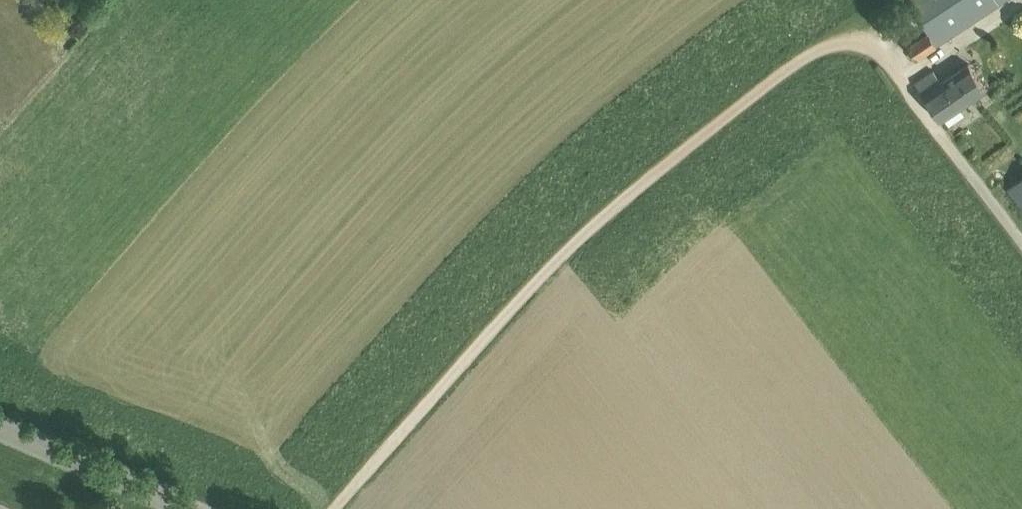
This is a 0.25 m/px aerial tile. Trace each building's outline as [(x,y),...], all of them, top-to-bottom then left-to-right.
[(1004,0),(908,0),(930,32),(909,45),(917,58),(934,47),(1004,0)] [(941,119),(950,113),(986,88),(968,62),(941,80),(933,69),(915,81),(941,119)] [(1008,186),(1021,204),(1021,175),(1008,186)]
